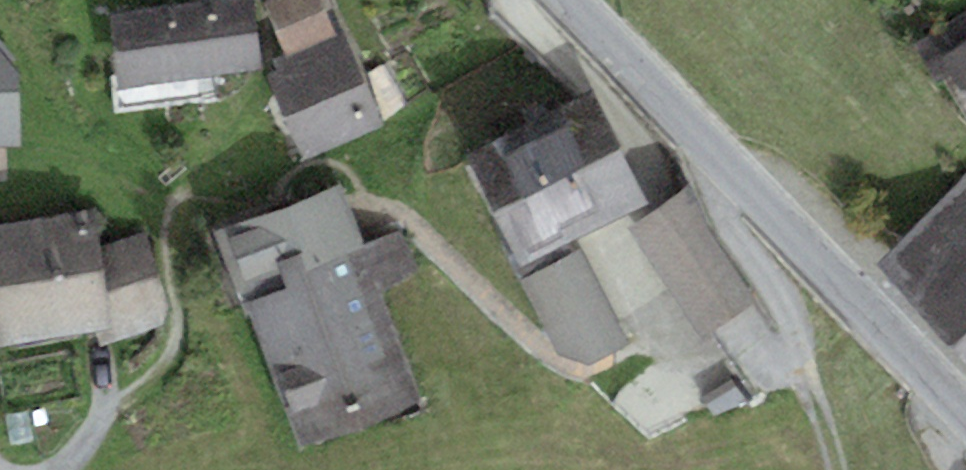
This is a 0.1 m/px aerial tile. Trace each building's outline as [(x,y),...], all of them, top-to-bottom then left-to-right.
[(263,68),(253,0),(217,0),(107,15),(117,89),(263,68)] [(265,6),(284,56),(336,34),(323,0),(281,0),(265,6)] [(304,160),(382,127),(346,42),(342,32),(336,34),(284,56),(274,60),(278,71),(267,75),(304,160)] [(941,59),(965,100),(965,44),(941,59)] [(22,145),(20,75),(0,53),(0,147),(22,145)] [(464,154),(520,267),(649,203),(592,90),(464,154)] [(877,264),(965,361),(965,175),(877,264)] [(342,185),(221,228),(214,231),(245,317),(253,314),(301,448),(422,404),(379,287),(416,274),(400,230),(363,244),(342,185)] [(686,188),(629,229),(704,338),(757,302),(686,188)] [(91,211),(0,226),(0,344),(1,347),(95,331),(100,346),(162,322),(168,309),(148,232),(97,247),(91,211)] [(621,326),(581,249),(520,281),(560,358),(588,366),(631,344),(621,326)]
